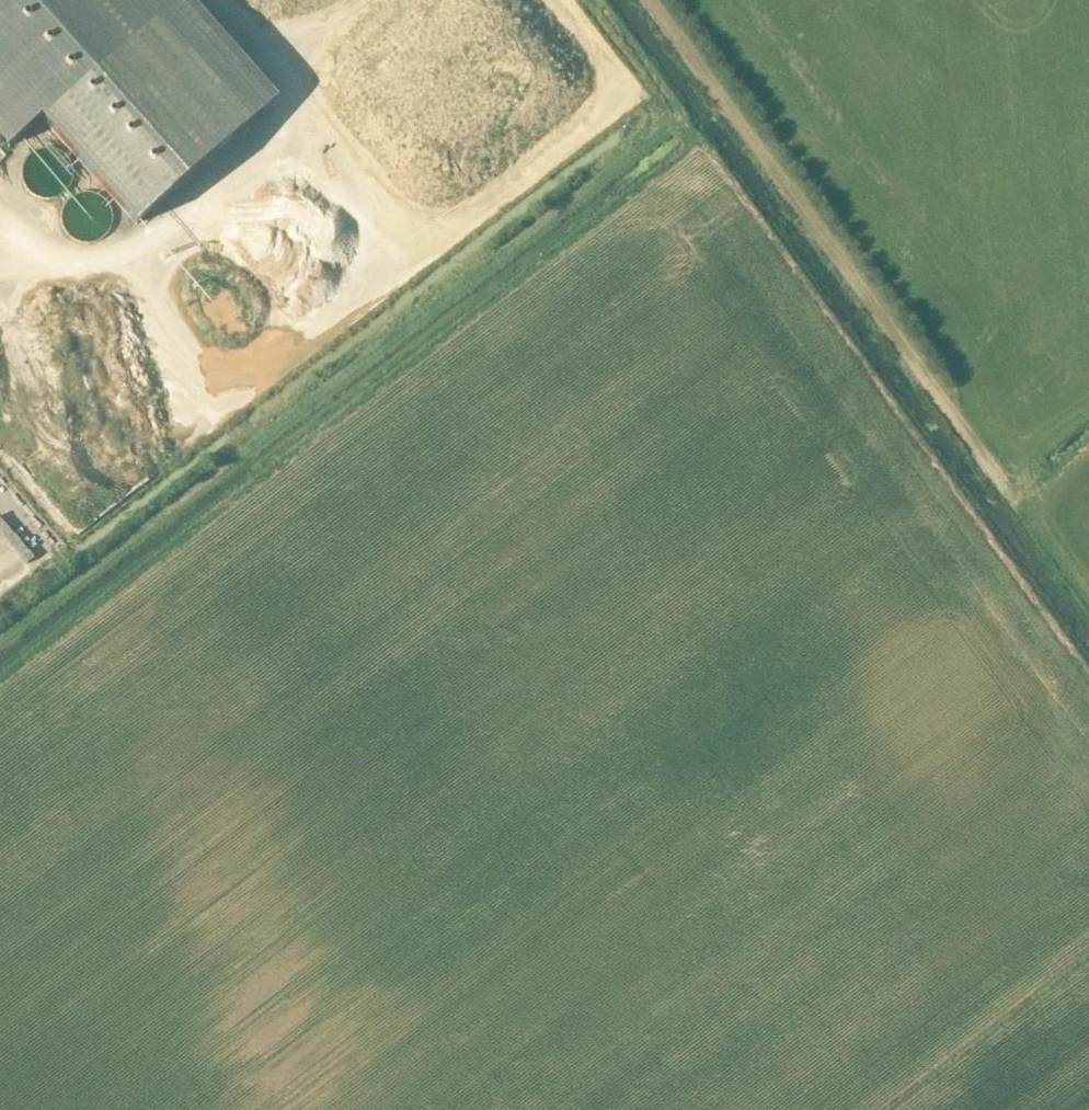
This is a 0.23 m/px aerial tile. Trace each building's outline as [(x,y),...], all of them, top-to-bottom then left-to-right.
[(8,148),(41,119),(135,226),(278,100),(190,0),(0,0),(0,139),(8,148)]
